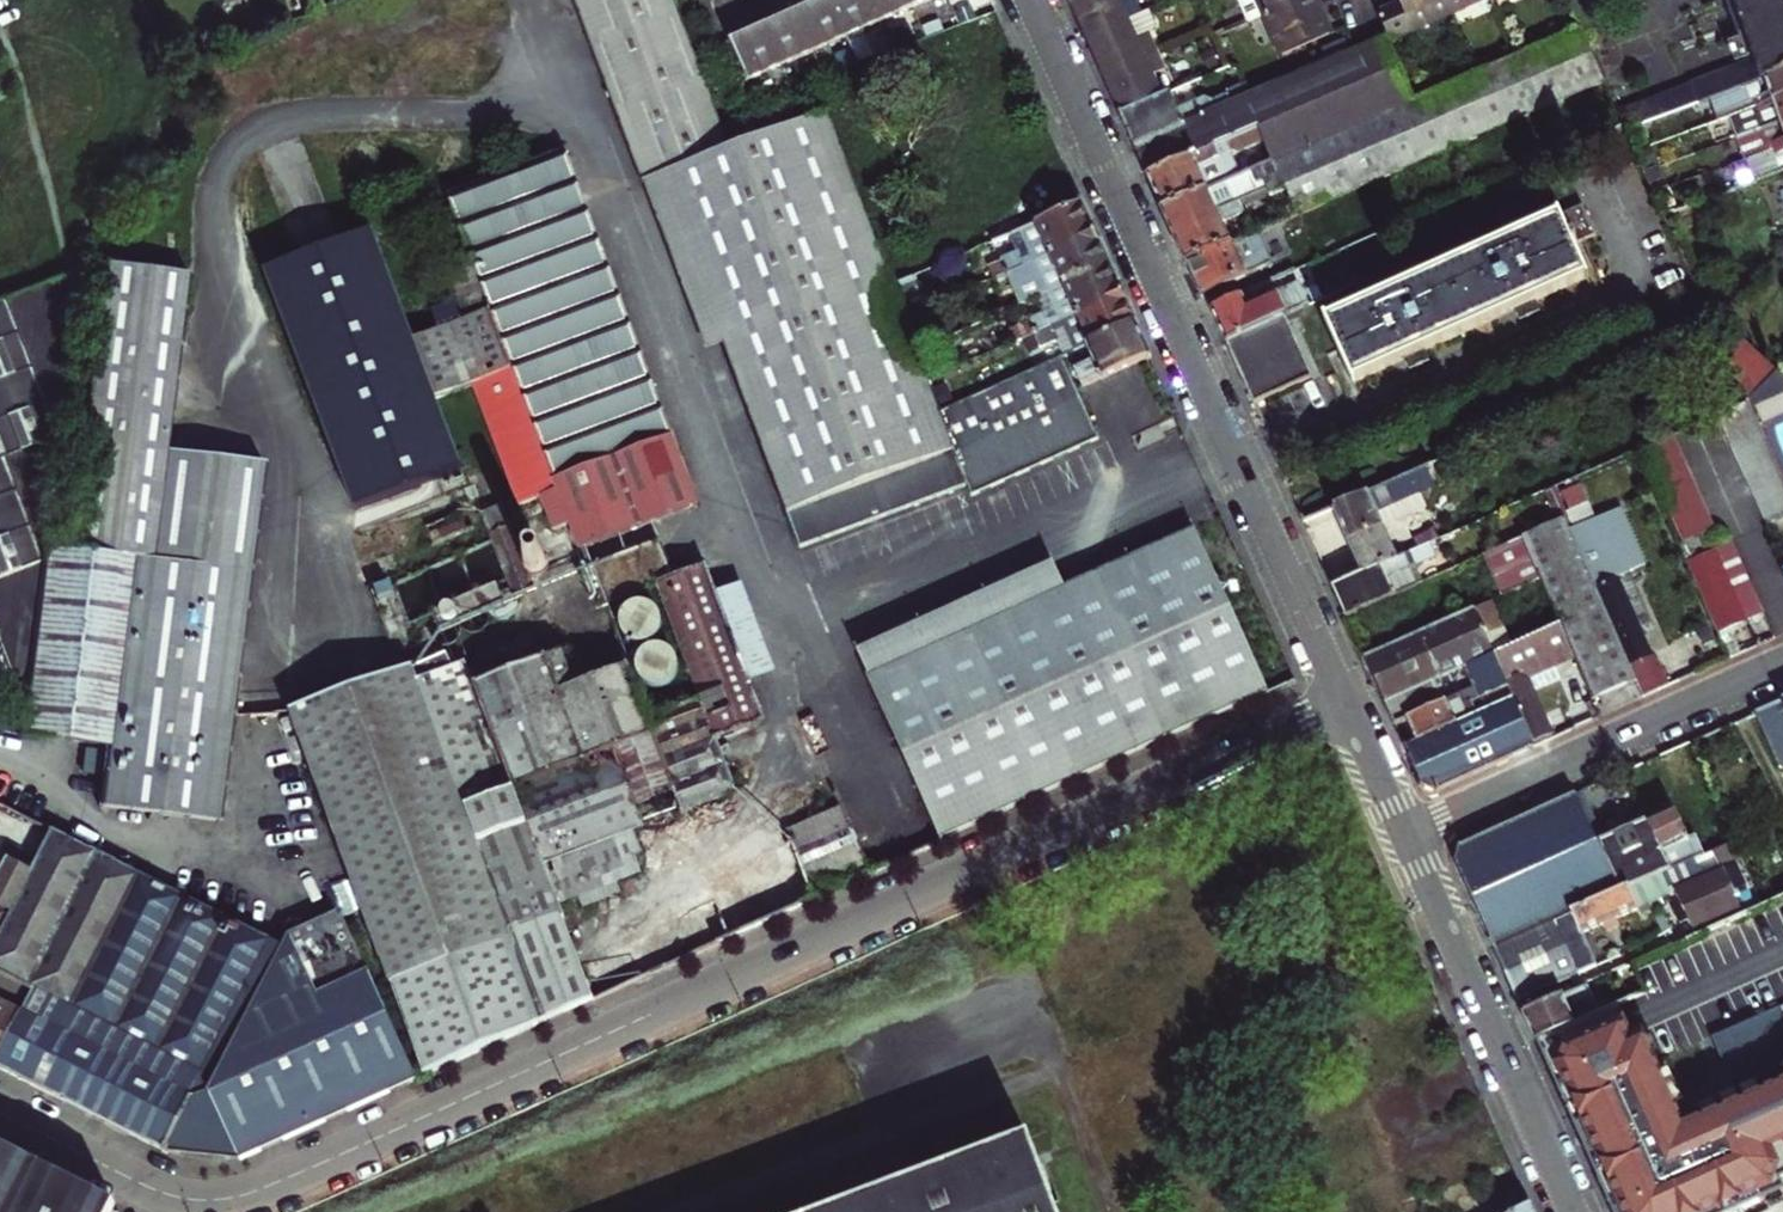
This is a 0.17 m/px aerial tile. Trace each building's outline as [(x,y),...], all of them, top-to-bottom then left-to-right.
[(219,8),(240,0),(216,0),(219,8)] [(1062,358),(938,413),(926,384),(919,367),(913,353),(902,320),(890,288),(827,110),(725,146),(672,0),(571,0),(637,181),(657,174),(719,340),(794,543),(962,482),(967,495),(1097,442),(1076,392),(1062,358)] [(828,0),(824,0),(805,9),(803,6),(792,11),(812,55),(846,40),(828,0)] [(865,0),(828,0),(846,40),(857,64),(874,56),(863,31),(877,25),(865,0)] [(905,0),(865,0),(877,25),(910,10),(905,0)] [(932,0),(905,0),(910,10),(932,0)] [(948,9),(967,0),(944,0),(948,9)] [(1085,38),(1142,12),(1143,12),(1138,0),(1068,0),(1085,38)] [(1292,0),(1235,0),(1244,21),(1260,14),(1292,0)] [(1311,0),(1292,0),(1260,14),(1279,58),(1327,38),(1311,0)] [(1444,0),(1398,0),(1400,5),(1411,29),(1449,12),(1444,0)] [(1449,12),(1475,0),(1444,0),(1449,12)] [(1760,80),(1763,79),(1782,72),(1782,0),(1731,0),(1760,80)] [(994,14),(990,6),(971,14),(974,22),(994,14)] [(812,55),(792,11),(781,16),(782,19),(761,29),(780,70),(812,55)] [(1142,12),(1085,38),(1102,75),(1159,50),(1152,33),(1151,33),(1142,12)] [(780,70),(761,29),(740,38),(739,35),(726,41),(746,85),(780,70)] [(1603,81),(1595,62),(1579,29),(1540,47),(1519,56),(1476,75),(1413,101),(1273,162),(1229,181),(1162,209),(1186,263),(1227,245),(1219,225),(1245,213),(1241,204),(1268,191),(1271,199),(1291,190),(1301,213),(1569,95),(1603,81)] [(1248,97),(1232,104),(1134,146),(1162,209),(1229,181),(1220,159),(1264,139),(1273,162),(1413,101),(1386,38),(1355,51),(1248,97)] [(746,85),(726,41),(716,46),(735,90),(746,85)] [(1167,91),(1176,87),(1159,50),(1102,75),(1118,112),(1167,91)] [(1782,96),(1782,72),(1763,79),(1769,96),(1757,99),(1758,105),(1782,96)] [(1174,107),(1167,91),(1118,112),(1134,146),(1232,104),(1227,92),(1206,101),(1203,95),(1174,107)] [(1758,105),(1762,117),(1738,126),(1742,137),(1766,128),(1782,122),(1782,96),(1758,105)] [(1737,104),(1740,112),(1746,109),(1744,102),(1737,104)] [(1762,117),(1758,105),(1746,109),(1740,112),(1734,113),(1738,126),(1762,117)] [(1782,147),(1782,122),(1766,128),(1774,150),(1782,147)] [(1760,155),(1762,154),(1760,147),(1753,149),(1756,156),(1760,155)] [(1774,150),(1762,154),(1760,155),(1768,176),(1782,171),(1782,147),(1774,150)] [(456,295),(440,300),(471,385),(516,508),(535,500),(546,532),(564,526),(573,552),(694,507),(562,156),(445,200),(466,257),(445,265),(456,295)] [(657,174),(637,181),(697,348),(719,340),(657,174)] [(1425,358),(1420,346),(1511,306),(1517,318),(1536,310),(1531,298),(1582,275),(1568,243),(1592,233),(1579,204),(1321,319),(1347,379),(1387,362),(1399,356),(1404,368),(1425,358)] [(1069,243),(1091,233),(1078,205),(1009,235),(1016,253),(998,261),(1004,273),(1048,253),(1050,257),(1071,248),(1069,243)] [(471,385),(440,300),(399,315),(368,227),(265,265),(349,502),(453,465),(431,400),(471,385)] [(1036,298),(1106,267),(1091,233),(1069,243),(1071,248),(1050,257),(1048,253),(1004,273),(1011,289),(1029,281),(1036,298)] [(1247,236),(1227,245),(1186,263),(1200,295),(1227,284),(1262,268),(1247,236)] [(1096,304),(1119,294),(1106,267),(1036,298),(1043,313),(1011,328),(1017,341),(1031,335),(1074,314),(1076,318),(1098,308),(1096,304)] [(19,681),(38,542),(65,336),(79,268),(0,299),(0,687),(19,681)] [(65,546),(38,542),(19,681),(12,732),(105,746),(96,807),(215,822),(246,572),(150,557),(164,449),(185,279),(103,268),(65,546)] [(1233,297),(1207,309),(1221,341),(1279,314),(1306,302),(1292,271),(1233,297)] [(926,309),(914,277),(899,284),(911,316),(926,309)] [(1227,284),(1200,295),(1207,309),(1233,297),(1227,284)] [(1089,346),(1133,326),(1119,294),(1096,304),(1098,308),(1076,318),(1074,314),(1031,335),(1038,349),(1055,341),(1062,358),(1067,355),(1089,346)] [(1307,376),(1279,314),(1221,341),(1248,402),(1307,376)] [(1133,326),(1089,346),(1097,365),(1075,374),(1082,389),(1148,359),(1133,326)] [(1097,365),(1089,346),(1067,355),(1075,374),(1097,365)] [(1735,458),(1742,473),(1748,487),(1755,502),(1761,517),(1782,507),(1782,487),(1777,475),(1771,461),(1765,447),(1757,431),(1751,416),(1749,412),(1745,403),(1716,415),(1722,428),(1728,442),(1735,458)] [(1648,463),(1677,450),(1671,435),(1641,447),(1648,463)] [(150,557),(246,572),(261,463),(164,449),(150,557)] [(1655,479),(1685,467),(1677,450),(1648,463),(1655,479)] [(1662,495),(1691,482),(1685,467),(1655,479),(1662,495)] [(1360,571),(1394,555),(1374,510),(1418,491),(1410,472),(1331,507),(1360,571)] [(1697,496),(1691,482),(1662,495),(1668,509),(1697,496)] [(1569,511),(1587,503),(1579,485),(1561,493),(1569,511)] [(1550,488),(1535,494),(1548,520),(1562,515),(1556,501),(1550,488)] [(1675,523),(1704,511),(1697,496),(1668,509),(1675,523)] [(1620,509),(1569,531),(1582,561),(1634,678),(1642,696),(1668,684),(1659,663),(1651,654),(1638,624),(1631,608),(1617,577),(1633,569),(1643,565),(1644,564),(1620,509)] [(1711,528),(1704,511),(1675,523),(1683,541),(1711,528)] [(428,548),(462,534),(454,514),(420,528),(428,548)] [(1563,517),(1520,537),(1496,547),(1489,566),(1502,596),(1539,580),(1582,561),(1569,531),(1563,517)] [(487,535),(489,540),(504,587),(507,588),(508,589),(512,590),(515,593),(518,596),(524,594),(520,584),(525,586),(529,586),(533,586),(537,585),(541,582),(544,579),(546,575),(547,571),(546,566),(545,562),(543,558),(540,556),(536,554),(532,552),(528,552),(523,554),(515,530),(506,532),(504,528),(487,535)] [(1685,559),(1718,544),(1711,528),(1683,541),(1677,543),(1685,559)] [(860,682),(934,846),(1261,699),(1187,535),(1058,593),(860,682)] [(1439,536),(1394,555),(1360,571),(1330,584),(1344,615),(1416,583),(1408,563),(1445,547),(1440,536),(1439,536)] [(1723,637),(1752,624),(1743,602),(1753,598),(1730,547),(1721,551),(1718,544),(1685,559),(1687,564),(1690,563),(1723,637)] [(441,658),(410,670),(509,939),(561,920),(556,904),(584,894),(635,876),(629,856),(637,854),(629,832),(640,828),(613,755),(637,746),(665,819),(725,796),(728,786),(711,742),(750,728),(755,711),(746,686),(711,595),(699,567),(665,579),(653,547),(576,574),(589,609),(638,592),(647,615),(664,610),(695,697),(645,717),(598,736),(577,685),(563,649),(470,686),(462,666),(447,672),(441,658)] [(1634,678),(1582,561),(1539,580),(1558,624),(1572,654),(1590,696),(1634,678)] [(849,657),(860,682),(1058,593),(1047,568),(849,657)] [(740,587),(711,595),(746,686),(773,676),(740,587)] [(1492,653),(1521,640),(1502,596),(1362,657),(1382,701),(1433,679),(1462,666),(1492,653)] [(1752,624),(1763,620),(1753,598),(1743,602),(1752,624)] [(1638,624),(1648,620),(1640,603),(1631,608),(1638,624)] [(1521,640),(1492,653),(1511,696),(1530,740),(1549,732),(1525,674),(1572,654),(1558,624),(1521,640)] [(1492,653),(1462,666),(1475,697),(1462,703),(1456,691),(1441,698),(1433,679),(1382,701),(1392,723),(1404,718),(1414,739),(1511,696),(1492,653)] [(625,667),(577,685),(598,736),(645,717),(625,667)] [(509,939),(410,670),(284,718),(419,1080),(593,1000),(561,920),(509,939)] [(1530,740),(1511,696),(1414,739),(1401,744),(1419,783),(1435,789),(1532,745),(1530,740)] [(1782,764),(1782,700),(1755,712),(1778,766),(1782,764)] [(640,828),(665,819),(637,746),(613,755),(640,828)] [(1596,842),(1574,792),(1450,847),(1472,896),(1549,862),(1572,914),(1619,893),(1597,845),(1596,842)] [(1645,824),(1660,856),(1686,843),(1672,812),(1645,824)] [(807,888),(859,866),(837,813),(780,836),(784,848),(699,886),(709,912),(657,934),(660,942),(669,965),(812,902),(807,888)] [(1666,872),(1667,872),(1660,856),(1645,824),(1644,824),(1597,845),(1619,893),(1666,872)] [(136,876),(51,833),(30,875),(0,859),(0,1030),(26,985),(60,1005),(91,952),(93,953),(114,918),(136,876)] [(1692,840),(1686,843),(1660,856),(1667,872),(1699,858),(1692,840)] [(1577,938),(1658,902),(1677,894),(1723,873),(1714,851),(1699,858),(1667,872),(1666,872),(1619,893),(1572,914),(1555,922),(1578,974),(1591,968),(1577,938)] [(1549,862),(1472,896),(1495,948),(1555,922),(1572,914),(1549,862)] [(1696,937),(1742,917),(1723,873),(1677,894),(1683,907),(1677,910),(1681,918),(1687,915),(1696,937)] [(136,876),(114,918),(93,953),(91,952),(60,1005),(26,985),(0,1030),(0,1070),(159,1151),(241,987),(264,941),(136,876)] [(589,908),(584,894),(556,904),(561,920),(589,908)] [(410,1084),(336,914),(283,941),(264,941),(241,987),(162,1152),(165,1159),(216,1162),(250,1162),(410,1084)] [(1578,974),(1555,922),(1495,948),(1518,1000),(1578,974)] [(1597,1013),(1586,986),(1524,1014),(1536,1040),(1597,1013)] [(1684,1129),(1637,1026),(1629,1029),(1618,1003),(1597,1013),(1536,1040),(1613,1211),(1733,1211),(1782,1190),(1782,1082),(1684,1129)] [(1711,1036),(1723,1062),(1782,1035),(1782,1004),(1711,1036)] [(54,1179),(0,1151),(0,1211),(38,1211),(54,1179)] [(1031,1154),(878,1211),(1054,1211),(1031,1154)] [(100,1201),(54,1179),(38,1211),(109,1211),(100,1201)]
